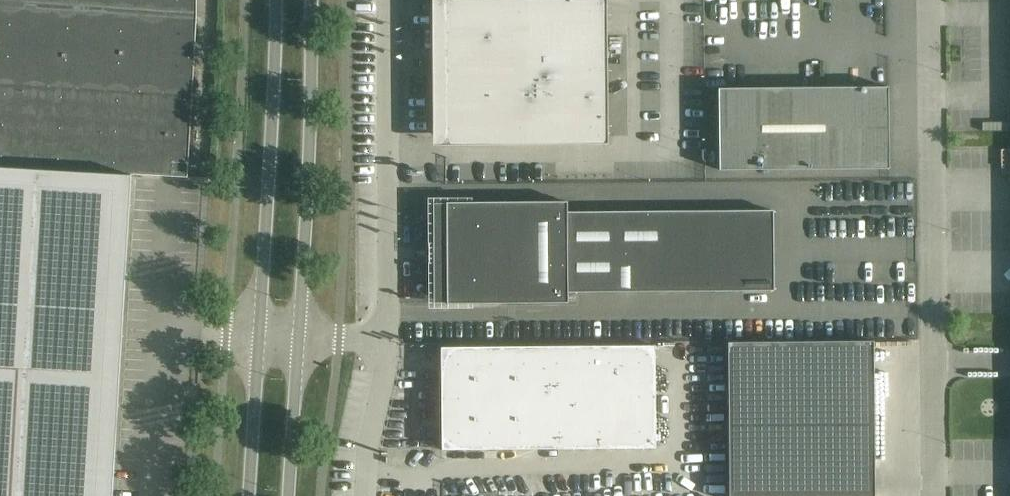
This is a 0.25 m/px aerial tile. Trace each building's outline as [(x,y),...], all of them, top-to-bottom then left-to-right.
[(132,174),(186,176),(194,41),(194,0),(0,0),(0,166),(132,174)] [(606,0),(444,0),(444,139),(607,138),(606,0)] [(888,87),(718,88),(719,170),(888,169),(888,87)] [(132,174),(0,166),(0,495),(112,495),(132,174)] [(508,202),(446,202),(447,304),(508,303),(568,303),(567,292),(745,291),(773,291),(772,210),(745,210),(660,211),(567,212),(567,201),(508,202)] [(727,341),(728,495),(875,495),(874,340),(727,341)] [(654,345),(441,347),(441,369),(440,369),(441,450),(542,449),(542,448),(655,448),(654,345)]
